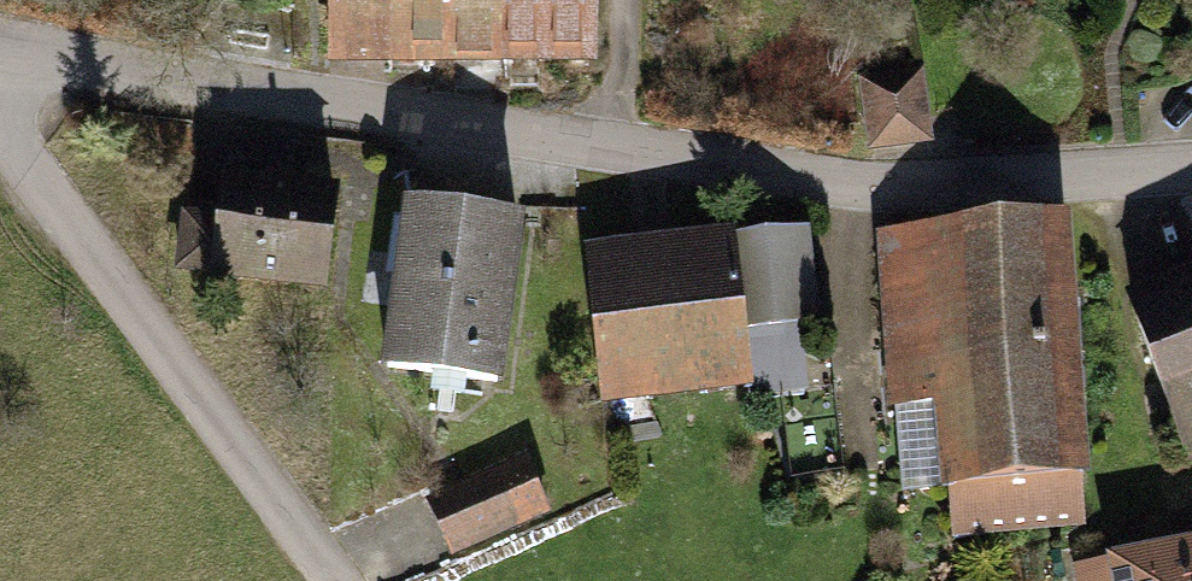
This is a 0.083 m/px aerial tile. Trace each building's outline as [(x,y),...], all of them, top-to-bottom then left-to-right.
[(338,59),(597,60),(597,0),(339,0),(338,59)] [(927,71),(859,78),(867,150),(935,143),(927,71)] [(358,185),(224,172),(220,212),(188,209),(182,270),(348,286),(358,185)] [(537,237),(413,218),(391,362),(515,381),(537,237)] [(1075,220),(883,235),(903,489),(959,484),(962,529),(1098,518),(1075,220)] [(815,231),(589,253),(604,409),(804,390),(799,337),(825,335),(815,231)] [(1123,291),(1187,452),(1191,450),(1191,263),(1123,291)] [(536,467),(431,508),(452,564),(558,523),(536,467)] [(1078,570),(1079,580),(1191,580),(1191,554),(1078,570)]
